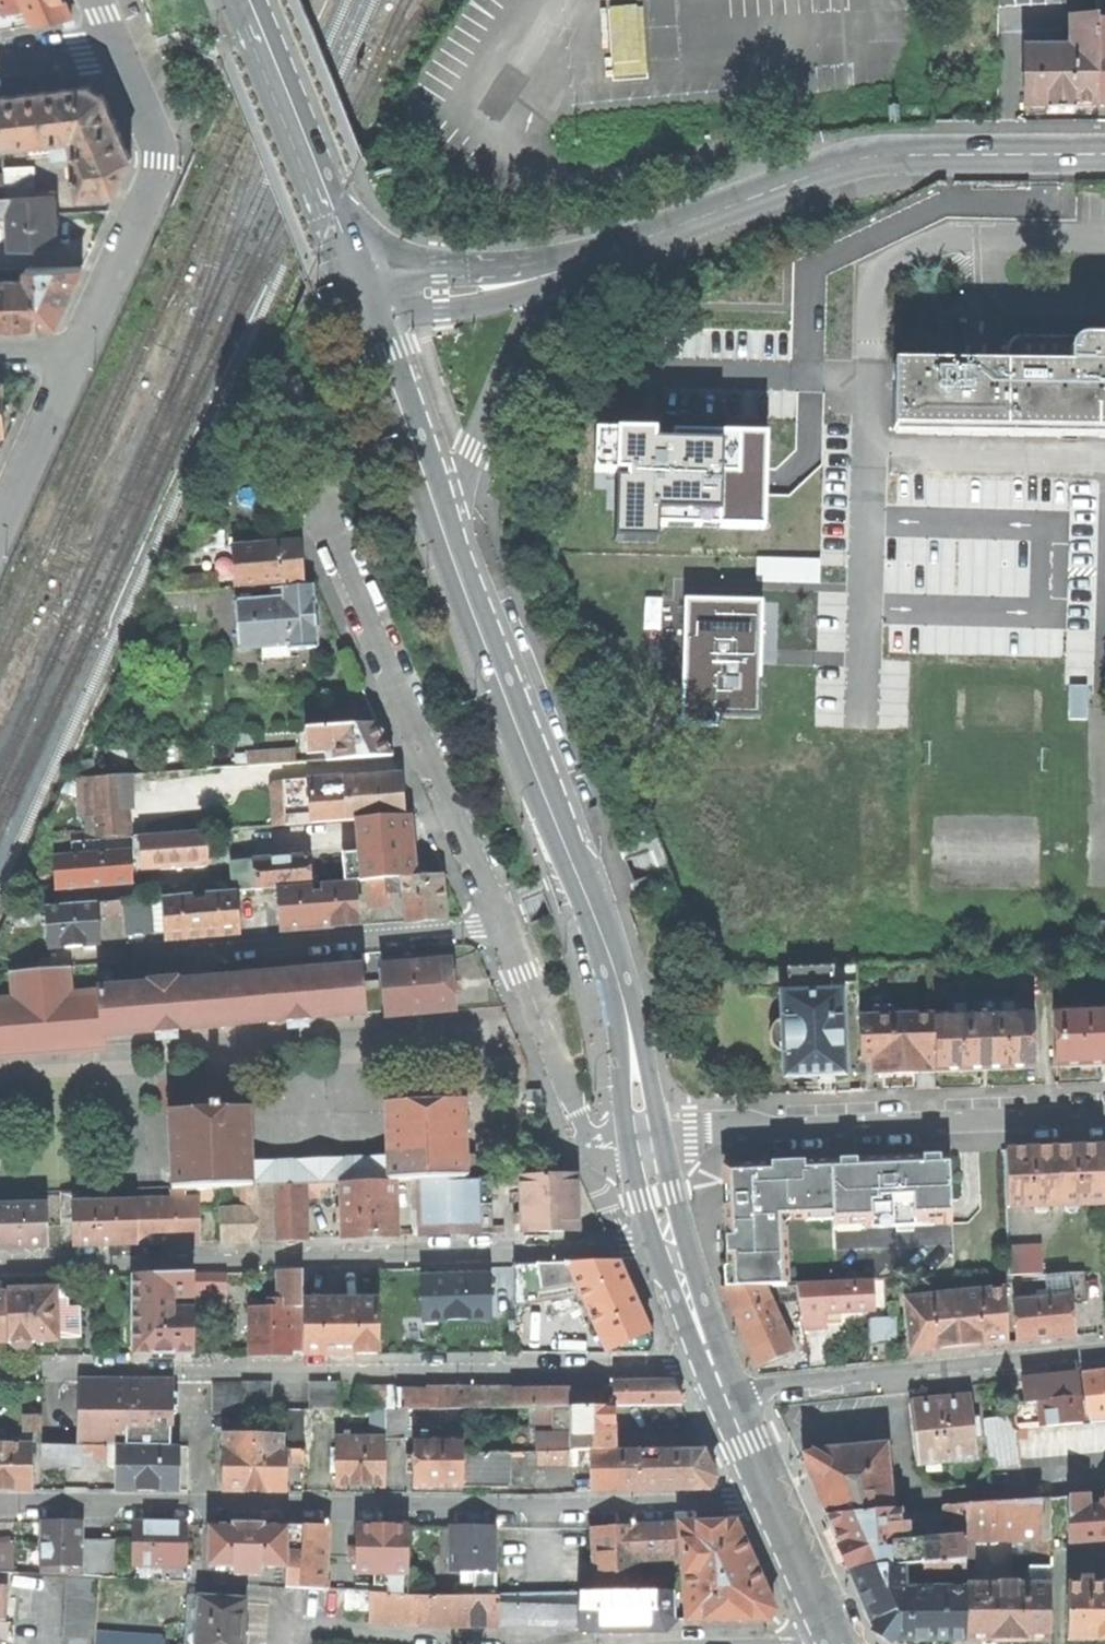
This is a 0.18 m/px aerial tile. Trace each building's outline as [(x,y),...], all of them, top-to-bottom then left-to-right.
[(2,14),(26,9),(23,0),(0,0),(2,14)] [(26,9),(32,25),(55,21),(74,17),(66,0),(23,0),(26,9)] [(999,9),(1060,5),(1060,0),(998,0),(999,9)] [(1095,20),(1095,25),(1104,25),(1104,0),(1095,0),(1095,20)] [(1023,53),(1023,109),(1046,109),(1046,116),(1073,115),(1073,109),(1096,109),(1095,25),(1095,20),(1070,21),(1071,52),(1023,53)] [(1095,25),(1096,109),(1104,108),(1104,25),(1095,25)] [(0,97),(0,109),(4,144),(29,142),(30,157),(76,151),(80,195),(117,191),(132,158),(118,125),(105,96),(89,87),(0,97)] [(3,174),(4,196),(34,195),(33,167),(3,168),(3,174)] [(9,246),(55,245),(54,218),(54,213),(53,195),(34,195),(4,196),(0,197),(0,216),(8,216),(9,246)] [(14,326),(56,325),(82,267),(27,268),(27,280),(0,281),(0,326),(14,326)] [(891,429),(1104,432),(1104,366),(892,362),(891,429)] [(653,448),(654,435),(596,434),(595,472),(628,472),(628,481),(617,481),(616,541),(657,542),(657,526),(763,529),(764,481),(765,437),(675,435),(675,448),(653,448)] [(200,531),(195,549),(227,549),(226,531),(200,531)] [(234,548),(236,586),(302,582),(301,562),(300,544),(234,548)] [(819,558),(755,557),(754,583),(818,585),(819,558)] [(235,602),(238,649),(287,646),(288,650),(316,649),(315,631),(317,630),(317,617),(316,604),(313,604),(312,587),(272,589),(273,600),(235,602)] [(661,597),(644,597),(643,632),(661,632),(661,597)] [(762,600),(684,599),(683,724),(716,724),(716,712),(760,713),(762,600)] [(332,690),(334,727),(378,724),(362,688),(332,690)] [(306,730),(308,753),(327,752),(328,761),(392,757),(384,738),(378,724),(334,727),(306,730)] [(248,754),(249,767),(292,765),(291,752),(248,754)] [(79,778),(95,777),(95,762),(79,763),(72,779),(79,778)] [(80,795),(95,794),(97,821),(87,822),(88,840),(129,837),(126,791),(133,791),(132,775),(95,777),(79,778),(80,795)] [(345,784),(348,821),(355,820),(403,817),(402,796),(400,776),(345,780),(345,784)] [(285,825),(348,821),(345,784),(330,785),(330,777),(308,779),(308,780),(309,807),(284,808),(285,825)] [(272,827),(285,825),(284,808),(309,807),(308,780),(274,782),(269,788),(272,827)] [(360,881),(366,881),(404,878),(415,877),(413,850),(410,816),(403,817),(355,820),(358,852),(360,881)] [(140,836),(142,871),(208,867),(205,832),(140,836)] [(49,858),(51,887),(134,881),(132,852),(49,858)] [(342,853),(344,882),(355,882),(360,881),(358,852),(342,853)] [(254,861),(257,890),(279,888),(310,886),(312,885),(311,869),(310,857),(254,861)] [(237,892),(257,890),(254,861),(232,863),(235,892),(237,892)] [(405,891),(407,921),(444,918),(443,898),(441,875),(415,877),(404,878),(405,891)] [(366,881),(368,908),(389,903),(389,892),(405,891),(404,878),(366,881)] [(279,888),(282,932),(315,929),(358,925),(355,882),(344,882),(323,884),(323,893),(311,894),(310,886),(279,888)] [(31,892),(32,906),(50,904),(49,891),(31,892)] [(162,898),(165,942),(204,938),(241,936),(237,892),(235,892),(162,898)] [(150,898),(123,901),(124,913),(126,937),(153,934),(150,898)] [(123,901),(96,903),(97,915),(124,913),(123,901)] [(46,908),(50,949),(78,946),(99,944),(97,915),(96,903),(46,908)] [(219,954),(148,960),(150,984),(176,982),(176,984),(222,981),(219,954)] [(384,967),(389,1016),(454,1010),(452,984),(450,961),(384,967)] [(834,985),(849,985),(849,994),(858,994),(857,966),(787,969),(788,985),(834,983),(834,985)] [(100,1035),(98,1011),(96,992),(70,994),(68,968),(11,973),(13,999),(0,1000),(0,1058),(105,1048),(104,1035),(100,1035)] [(227,980),(230,1024),(287,1019),(287,1022),(310,1020),(310,1017),(366,1013),(364,982),(363,969),(227,980)] [(116,975),(117,982),(96,983),(96,992),(132,989),(131,974),(116,975)] [(98,1011),(100,1035),(104,1035),(155,1030),(155,1033),(179,1031),(178,1028),(230,1024),(227,980),(222,981),(176,984),(176,982),(150,984),(150,987),(132,989),(96,992),(98,1011)] [(380,981),(364,982),(366,1013),(382,1011),(380,981)] [(834,983),(788,985),(788,994),(782,994),(782,1021),(779,1023),(776,1024),(773,1028),(771,1033),(770,1037),(771,1041),(774,1047),(778,1051),(784,1053),(785,1079),(815,1078),(846,1077),(842,992),(835,992),(834,985),(834,983)] [(1054,1015),(1056,1069),(1104,1067),(1104,1013),(1054,1015)] [(934,1019),(936,1073),(988,1071),(1035,1069),(1033,1015),(934,1019)] [(874,1060),(875,1075),(907,1074),(936,1073),(934,1019),(934,1017),(859,1019),(860,1060),(874,1060)] [(389,1152),(390,1181),(394,1181),(411,1181),(419,1180),(469,1179),(468,1157),(465,1157),(463,1103),(387,1106),(389,1152)] [(218,1187),(244,1186),(253,1186),(252,1157),(250,1109),(169,1111),(171,1189),(183,1188),(196,1188),(218,1187)] [(1103,1148),(1056,1149),(1005,1151),(1007,1208),(1104,1205),(1104,1202),(1103,1148)] [(389,1152),(252,1157),(253,1186),(274,1185),(305,1184),(342,1183),(390,1181),(389,1152)] [(833,1220),(834,1230),(951,1224),(948,1158),(921,1159),(917,1161),(914,1169),(903,1170),(902,1163),(897,1160),(877,1161),(832,1162),(833,1220)] [(833,1220),(832,1162),(754,1166),(754,1170),(737,1170),(733,1175),(733,1185),(725,1185),(726,1206),(728,1208),(726,1214),(725,1235),(726,1249),(728,1267),(738,1267),(739,1287),(765,1285),(786,1285),(783,1212),(805,1211),(805,1221),(833,1220)] [(521,1176),(533,1176),(533,1167),(507,1168),(507,1176),(521,1176)] [(523,1225),(523,1233),(549,1232),(578,1231),(576,1174),(533,1176),(521,1176),(522,1214),(523,1225)] [(450,1235),(479,1234),(477,1178),(469,1179),(419,1180),(421,1236),(450,1235)] [(479,1234),(492,1233),(492,1225),(490,1178),(477,1178),(479,1234)] [(413,1236),(421,1236),(419,1180),(411,1181),(413,1236)] [(396,1236),(394,1181),(390,1181),(342,1183),(344,1238),(372,1237),(396,1236)] [(274,1185),(276,1240),(307,1239),(305,1184),(274,1185)] [(246,1241),(276,1240),(274,1185),(253,1186),(244,1186),(245,1211),(246,1241)] [(332,1185),(310,1185),(311,1202),(333,1201),(332,1185)] [(197,1198),(197,1208),(218,1207),(218,1187),(196,1188),(197,1198)] [(170,1199),(184,1199),(183,1188),(171,1189),(169,1189),(170,1199)] [(46,1226),(62,1225),(61,1193),(43,1194),(43,1205),(45,1205),(46,1226)] [(73,1204),(79,1204),(79,1193),(61,1193),(62,1225),(74,1225),(73,1204)] [(137,1202),(138,1244),(170,1243),(198,1242),(197,1208),(197,1198),(184,1199),(170,1199),(137,1200),(137,1202)] [(105,1245),(138,1244),(137,1202),(79,1204),(73,1204),(74,1225),(74,1246),(105,1245)] [(16,1248),(46,1247),(46,1226),(45,1205),(43,1205),(0,1206),(0,1248),(16,1248)] [(246,1241),(245,1211),(220,1212),(221,1242),(246,1241)] [(504,1225),(492,1225),(492,1233),(505,1233),(504,1225)] [(1008,1249),(1010,1277),(1042,1276),(1041,1247),(1008,1249)] [(607,1352),(649,1333),(632,1293),(617,1261),(567,1263),(582,1296),(607,1352)] [(537,1264),(538,1297),(582,1296),(567,1263),(537,1264)] [(515,1264),(515,1298),(538,1297),(537,1264),(515,1264)] [(470,1267),(470,1277),(485,1276),(485,1267),(470,1267)] [(738,1267),(728,1267),(729,1288),(739,1287),(738,1267)] [(277,1302),(277,1310),(290,1310),(301,1309),(301,1303),(301,1272),(277,1273),(277,1302)] [(1068,1295),(1069,1304),(1087,1302),(1084,1274),(1066,1276),(1068,1295)] [(191,1277),(192,1295),(224,1294),(223,1276),(191,1277)] [(423,1278),(424,1320),(453,1319),(489,1318),(488,1276),(485,1276),(470,1277),(423,1278)] [(1051,1284),(1052,1297),(1068,1295),(1066,1276),(1050,1277),(1051,1284)] [(132,1278),(133,1357),(159,1357),(193,1356),(192,1312),(171,1312),(171,1301),(192,1301),(192,1295),(191,1277),(132,1278)] [(822,1284),(823,1313),(873,1311),(873,1282),(822,1284)] [(824,1329),(823,1313),(822,1284),(798,1284),(803,1330),(824,1329)] [(743,1331),(761,1368),(795,1353),(765,1285),(739,1287),(729,1288),(722,1288),(743,1331)] [(6,1294),(7,1343),(11,1343),(14,1349),(25,1349),(29,1345),(29,1342),(40,1342),(56,1341),(56,1339),(79,1338),(78,1307),(66,1308),(66,1300),(55,1300),(55,1289),(6,1291),(6,1294)] [(906,1299),(911,1353),(962,1349),(1009,1344),(1004,1290),(906,1299)] [(224,1294),(192,1295),(192,1301),(192,1312),(224,1311),(224,1294)] [(1014,1301),(1018,1343),(1045,1340),(1072,1337),(1069,1304),(1068,1295),(1052,1297),(1014,1301)] [(267,1302),(267,1310),(277,1310),(277,1302),(267,1302)] [(376,1302),(301,1303),(301,1309),(302,1355),(338,1354),(377,1354),(376,1302)] [(266,1355),(291,1355),(290,1310),(277,1310),(267,1310),(255,1310),(254,1304),(249,1304),(249,1356),(266,1355)] [(301,1309),(290,1310),(291,1355),(302,1355),(301,1309)] [(870,1319),(870,1345),(894,1345),(894,1319),(870,1319)] [(649,1333),(607,1352),(651,1352),(654,1343),(649,1333)] [(1090,1424),(1104,1422),(1104,1384),(1104,1372),(1082,1374),(1086,1413),(1089,1412),(1090,1424)] [(1013,1404),(1015,1417),(1016,1430),(1081,1424),(1077,1375),(1059,1376),(1022,1380),(1024,1402),(1013,1404)] [(118,1445),(170,1446),(170,1419),(171,1382),(80,1380),(79,1444),(83,1444),(106,1445),(118,1445)] [(310,1381),(309,1408),(339,1408),(339,1382),(310,1381)] [(212,1382),(212,1412),(271,1412),(271,1382),(212,1382)] [(613,1390),(613,1407),(682,1406),(672,1384),(613,1385),(613,1390)] [(357,1387),(357,1409),(374,1409),(386,1409),(394,1410),(394,1387),(357,1387)] [(404,1410),(429,1410),(429,1387),(394,1387),(394,1410),(404,1410)] [(512,1391),(500,1387),(429,1387),(429,1410),(438,1409),(464,1411),(512,1408),(512,1391)] [(613,1390),(512,1391),(512,1408),(571,1408),(613,1407),(613,1390)] [(910,1404),(916,1464),(974,1458),(971,1435),(978,1434),(976,1418),(970,1419),(968,1398),(934,1401),(910,1404)] [(591,1452),(613,1451),(613,1431),(613,1407),(571,1408),(571,1435),(571,1452),(591,1452)] [(374,1434),(386,1434),(386,1409),(374,1409),(374,1434)] [(403,1440),(404,1410),(394,1410),(386,1409),(386,1434),(385,1440),(403,1440)] [(286,1440),(304,1441),(305,1412),(287,1411),(286,1440)] [(25,1415),(25,1432),(42,1432),(42,1415),(25,1415)] [(989,1470),(1020,1467),(1016,1430),(1015,1417),(984,1421),(989,1470)] [(225,1435),(224,1491),(252,1491),(284,1492),(285,1449),(281,1449),(281,1435),(225,1435)] [(569,1452),(571,1452),(571,1435),(536,1435),(536,1452),(538,1452),(569,1452)] [(359,1486),(385,1486),(385,1440),(350,1440),(343,1439),(335,1439),(335,1486),(359,1486)] [(438,1487),(463,1487),(463,1452),(463,1442),(427,1441),(421,1441),(413,1441),(413,1489),(431,1489),(431,1487),(438,1487)] [(83,1457),(83,1444),(79,1444),(41,1444),(41,1465),(83,1466),(83,1457)] [(83,1444),(83,1457),(106,1458),(106,1445),(83,1444)] [(0,1445),(0,1489),(30,1489),(30,1445),(0,1445)] [(118,1445),(117,1490),(147,1490),(176,1491),(177,1446),(170,1446),(118,1445)] [(816,1496),(825,1516),(892,1511),(887,1445),(811,1451),(803,1466),(816,1496)] [(304,1450),(290,1450),(290,1464),(304,1464),(304,1450)] [(591,1452),(591,1492),(653,1491),(707,1490),(715,1479),(709,1465),(703,1450),(613,1451),(591,1452)] [(463,1452),(463,1487),(508,1487),(508,1453),(463,1452)] [(569,1452),(538,1452),(538,1465),(569,1465),(569,1452)] [(1068,1512),(1069,1543),(1104,1541),(1104,1502),(1101,1502),(1102,1508),(1088,1509),(1088,1496),(1067,1497),(1068,1512)] [(1050,1499),(1040,1500),(1041,1540),(1050,1539),(1050,1499)] [(965,1505),(965,1540),(1033,1540),(1041,1540),(1040,1500),(965,1505)] [(945,1540),(965,1540),(965,1505),(944,1507),(945,1540)] [(841,1545),(848,1569),(903,1565),(915,1564),(965,1560),(965,1540),(945,1540),(894,1544),(900,1537),(900,1536),(906,1535),(906,1524),(899,1524),(899,1510),(892,1511),(825,1516),(841,1545)] [(767,1620),(774,1612),(745,1545),(735,1522),(679,1525),(683,1559),(685,1592),(686,1621),(767,1620)] [(41,1524),(41,1566),(81,1567),(81,1524),(58,1524),(41,1524)] [(135,1524),(134,1566),(173,1567),(186,1567),(187,1525),(160,1525),(135,1524)] [(259,1566),(285,1567),(286,1526),(247,1526),(209,1525),(208,1566),(234,1567),(234,1575),(259,1576),(259,1566)] [(679,1525),(636,1528),(637,1561),(683,1559),(679,1525)] [(286,1526),(285,1567),(299,1567),(300,1527),(286,1526)] [(327,1527),(300,1527),(299,1567),(299,1588),(325,1589),(327,1527)] [(374,1574),(408,1574),(409,1527),(381,1527),(357,1527),(357,1549),(356,1561),(356,1574),(374,1574)] [(452,1528),(451,1571),(474,1572),(495,1572),(495,1528),(471,1528),(452,1528)] [(592,1529),(594,1594),(638,1594),(637,1586),(637,1561),(636,1528),(592,1529)] [(1041,1540),(1033,1540),(1033,1568),(1050,1568),(1050,1541),(1050,1539),(1041,1540)] [(83,1540),(82,1576),(113,1577),(114,1541),(83,1540)] [(14,1545),(0,1544),(0,1570),(13,1571),(14,1545)] [(913,1572),(912,1578),(965,1578),(965,1560),(915,1564),(915,1572),(913,1572)] [(915,1572),(915,1564),(903,1565),(903,1573),(913,1572),(915,1572)] [(848,1569),(877,1634),(887,1641),(924,1641),(966,1641),(965,1591),(903,1591),(903,1573),(903,1565),(848,1569)] [(186,1567),(173,1567),(172,1581),(186,1582),(186,1567)] [(299,1567),(285,1567),(284,1588),(299,1588),(299,1567)] [(495,1572),(474,1572),(474,1584),(456,1583),(456,1595),(494,1596),(495,1572)] [(66,1578),(65,1592),(96,1594),(96,1580),(66,1578)] [(1067,1642),(1104,1642),(1104,1586),(1092,1586),(1092,1580),(1079,1580),(1079,1586),(1068,1586),(1067,1642)] [(643,1586),(643,1594),(661,1594),(661,1587),(655,1582),(643,1582),(643,1586)] [(965,1591),(966,1641),(977,1641),(1009,1641),(1050,1641),(1050,1586),(1017,1586),(1017,1583),(999,1583),(999,1586),(988,1586),(982,1591),(965,1591)] [(65,1592),(64,1608),(95,1609),(96,1594),(65,1592)] [(673,1621),(686,1621),(685,1592),(673,1592),(673,1594),(673,1621)] [(344,1610),(368,1611),(369,1594),(345,1593),(344,1610)] [(368,1611),(368,1622),(578,1627),(580,1594),(494,1596),(456,1595),(408,1595),(373,1594),(369,1594),(368,1611)] [(594,1594),(580,1594),(578,1627),(578,1632),(622,1631),(663,1632),(673,1621),(673,1594),(661,1594),(643,1594),(638,1594),(594,1594)] [(198,1598),(187,1597),(184,1643),(195,1643),(198,1598)] [(245,1601),(198,1598),(195,1643),(242,1643),(245,1601)] [(64,1608),(64,1622),(94,1624),(95,1609),(64,1608)] [(94,1624),(64,1622),(63,1635),(93,1637),(94,1624)] [(95,1643),(161,1643),(161,1637),(96,1633),(95,1643)]
